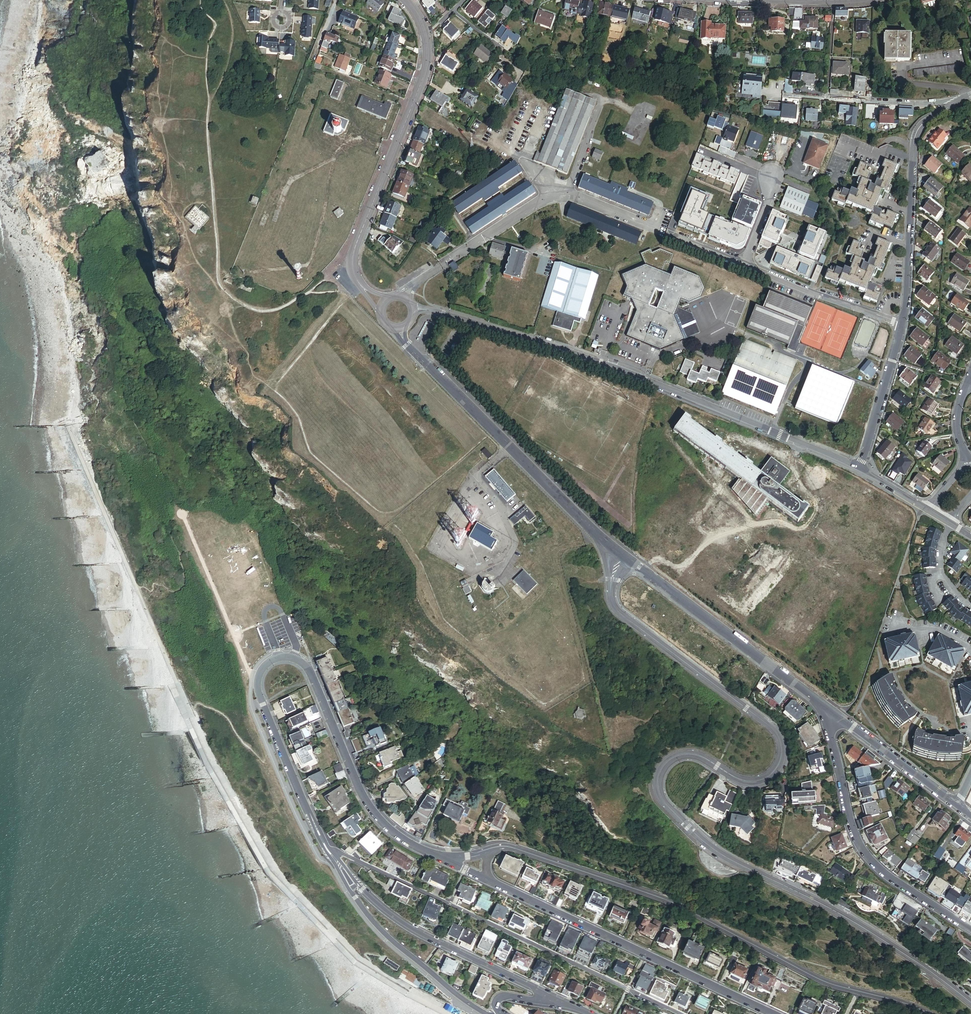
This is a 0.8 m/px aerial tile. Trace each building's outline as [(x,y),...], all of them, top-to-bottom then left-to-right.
[(301,2),(306,2),(305,10),(315,11),(316,0),(301,0),(301,2)] [(380,0),(365,0),(378,11),(385,4),(380,0)] [(434,3),(437,0),(426,0),(421,4),(427,11),(427,10),(429,12),(431,12),(433,10),(433,8),(431,7),(435,4),(434,3)] [(475,19),(484,9),(474,1),(465,11),(475,19)] [(576,14),(579,4),(566,1),(564,10),(569,12),(569,14),(571,14),(575,15),(576,14)] [(589,19),(592,5),(584,3),(583,5),(579,3),(579,4),(576,14),(581,15),(581,16),(589,19)] [(598,13),(611,16),(613,7),(600,3),(598,13)] [(693,23),(695,14),(679,10),(681,6),(678,5),(676,13),(678,14),(677,19),(693,23)] [(611,16),(627,20),(629,11),(613,7),(611,16)] [(388,21),(402,27),(405,20),(398,17),(400,13),(393,9),(388,21)] [(512,12),(506,9),(502,15),(508,19),(512,12)] [(632,18),(646,22),(649,12),(634,9),(632,18)] [(654,19),(668,23),(670,14),(656,10),(654,19)] [(343,25),(354,30),(358,19),(351,16),(352,13),(346,11),(344,14),(343,13),(339,21),(344,23),(343,25)] [(256,24),(266,25),(267,12),(257,12),(256,24)] [(486,29),(496,18),(488,12),(479,22),(486,29)] [(738,22),(752,23),(752,13),(738,12),(738,22)] [(799,31),(800,29),(794,29),(794,22),(800,23),(802,23),(802,17),(793,16),(793,17),(791,30),(799,31)] [(535,30),(550,34),(553,22),(538,18),(535,30)] [(303,39),(312,40),(313,27),(312,27),(312,26),(313,22),(313,20),(305,19),(305,27),(305,30),(304,30),(303,39)] [(817,29),(817,19),(805,19),(805,23),(802,23),(800,23),(794,22),(794,29),(800,29),(817,29)] [(770,32),(782,32),(783,21),(768,20),(767,27),(770,27),(770,32)] [(708,36),(722,37),(723,24),(709,24),(709,21),(701,21),(700,38),(708,38),(708,36)] [(856,34),(868,34),(868,22),(857,22),(856,34)] [(445,30),(452,39),(459,33),(452,24),(445,30)] [(505,43),(508,38),(511,32),(503,26),(496,36),(505,43)] [(515,35),(511,32),(508,38),(510,37),(517,43),(520,37),(516,34),(515,35)] [(329,44),(336,47),(340,38),(327,33),(323,43),(329,45),(329,44)] [(398,42),(401,36),(392,33),(390,39),(389,39),(388,39),(386,43),(389,44),(398,47),(400,43),(398,42)] [(884,61),(909,62),(910,37),(885,36),(884,61)] [(376,46),(375,46),(378,39),(375,38),(369,50),(374,52),(376,46)] [(805,48),(822,50),(823,40),(811,39),(811,44),(806,44),(805,48)] [(279,54),(280,47),(280,43),(267,41),(266,50),(271,51),(271,54),(272,55),(278,55),(279,54)] [(285,58),(294,59),(295,45),(287,44),(286,47),(280,47),(279,54),(285,55),(285,58)] [(401,49),(398,47),(389,44),(384,56),(394,60),(396,57),(397,57),(399,56),(401,49)] [(493,57),(482,48),(475,56),(486,66),(493,57)] [(334,68),(344,72),(349,59),(340,55),(334,68)] [(379,67),(389,71),(392,65),(393,65),(395,61),(394,60),(384,56),(379,67)] [(440,65),(453,73),(458,64),(446,56),(440,65)] [(833,75),(846,76),(847,65),(834,64),(833,75)] [(914,79),(965,73),(964,66),(913,72),(914,79)] [(388,80),(389,80),(391,75),(380,71),(375,83),(385,87),(388,80)] [(811,84),(813,84),(814,74),(806,73),(806,76),(801,75),(800,83),(806,84),(806,86),(811,87),(811,84)] [(800,83),(801,75),(792,74),(791,82),(800,83)] [(496,86),(505,93),(511,85),(503,78),(496,86)] [(742,94),(760,96),(762,80),(744,78),(742,94)] [(854,92),(864,93),(866,79),(856,78),(856,83),(854,83),(853,89),(855,89),(854,92)] [(583,89),(591,92),(594,82),(587,79),(585,84),(583,89)] [(329,97),(336,100),(343,84),(336,81),(329,97)] [(788,86),(788,81),(785,81),(783,92),(791,93),(792,88),(788,87),(788,86)] [(629,87),(621,84),(618,92),(626,95),(629,87)] [(567,174),(583,132),(595,101),(566,90),(541,153),(538,151),(534,161),(567,174)] [(472,107),(478,99),(466,91),(459,102),(467,108),(469,104),(472,107)] [(430,100),(444,109),(449,101),(436,92),(430,100)] [(505,93),(500,100),(507,104),(511,97),(505,93)] [(385,104),(383,107),(361,98),(357,109),(385,120),(391,106),(385,104)] [(780,118),(782,104),(768,102),(767,111),(763,110),(762,115),(780,118)] [(914,116),(914,107),(901,106),(900,116),(910,116),(914,116)] [(448,118),(451,114),(444,109),(441,113),(448,118)] [(817,122),(817,112),(813,111),(813,110),(808,110),(808,111),(806,111),(806,121),(817,122)] [(846,125),(855,126),(856,111),(849,110),(848,114),(847,114),(846,125)] [(881,117),(880,122),(880,123),(894,124),(894,114),(889,114),(889,112),(884,112),(884,115),(881,115),(881,117)] [(337,135),(340,134),(341,130),(344,132),(348,122),(330,115),(323,133),(333,137),(335,134),(337,135)] [(725,123),(726,122),(718,119),(717,122),(710,119),(707,127),(714,129),(714,128),(715,127),(722,130),(722,131),(726,133),(728,126),(729,124),(725,123)] [(735,137),(735,136),(737,136),(738,132),(733,130),(734,128),(728,126),(726,133),(723,140),(727,141),(728,140),(734,142),(735,138),(735,137)] [(422,145),(428,131),(418,127),(413,141),(422,145)] [(928,143),(937,150),(944,141),(943,140),(946,137),(939,132),(936,135),(935,134),(932,138),(928,143)] [(764,138),(752,134),(747,148),(759,152),(764,138)] [(723,140),(723,139),(717,137),(715,143),(721,146),(723,140)] [(409,151),(418,154),(422,145),(413,141),(409,151)] [(827,148),(812,142),(805,159),(809,160),(806,166),(818,171),(827,148)] [(945,156),(957,165),(963,158),(958,153),(952,148),(945,156)] [(592,157),(599,160),(603,152),(596,149),(592,157)] [(404,161),(416,166),(420,155),(418,154),(409,151),(404,161)] [(926,168),(936,175),(943,167),(933,159),(929,164),(926,168)] [(453,204),(460,215),(484,199),(486,202),(501,192),(498,189),(522,173),(518,167),(519,166),(518,164),(517,165),(515,162),(485,182),(485,181),(481,183),(482,184),(453,204)] [(876,197),(878,198),(881,191),(884,192),(886,193),(888,187),(893,173),(896,166),(884,162),(881,169),(886,170),(884,174),(882,174),(882,175),(881,178),(882,178),(881,182),(880,184),(878,183),(879,181),(877,180),(874,188),(869,186),(870,184),(867,182),(870,173),(869,173),(867,172),(867,174),(865,174),(866,172),(868,167),(859,164),(857,170),(854,177),(859,179),(861,180),(858,187),(856,193),(850,191),(849,194),(840,190),(840,192),(839,193),(842,194),(841,195),(839,194),(834,193),(831,201),(837,203),(844,206),(845,206),(845,203),(852,206),(865,211),(872,213),(872,216),(869,222),(876,225),(883,227),(891,230),(894,223),(896,216),(886,212),(885,217),(886,217),(886,219),(879,217),(880,215),(881,215),(882,213),(874,210),(877,201),(875,200),(876,197)] [(968,166),(968,167),(966,165),(963,169),(965,170),(961,175),(970,183),(970,169),(968,166)] [(457,172),(450,169),(448,174),(455,177),(457,172)] [(397,182),(409,187),(414,176),(402,171),(397,182)] [(653,203),(627,192),(628,189),(612,182),(611,186),(589,178),(585,176),(584,175),(579,188),(648,215),(653,203)] [(935,196),(941,188),(930,179),(926,183),(923,187),(935,196)] [(393,193),(404,198),(409,187),(397,182),(393,193)] [(483,232),(482,230),(503,215),(504,216),(507,214),(506,213),(536,193),(528,182),(504,198),(502,195),(488,205),(490,208),(466,224),(474,235),(480,231),(481,233),(483,232)] [(702,227),(706,226),(718,195),(694,185),(684,209),(691,212),(688,222),(702,227)] [(780,209),(801,217),(802,215),(808,201),(809,197),(788,189),(780,209)] [(717,233),(734,240),(744,217),(749,219),(753,207),(731,198),(717,233)] [(939,212),(941,210),(928,200),(924,204),(921,208),(932,216),(931,217),(935,220),(940,213),(939,212)] [(819,205),(808,201),(802,215),(814,220),(819,205)] [(384,214),(396,219),(401,208),(389,203),(384,214)] [(200,209),(195,207),(185,219),(195,227),(191,231),(196,236),(211,219),(204,213),(207,209),(203,205),(200,209)] [(636,245),(641,233),(572,205),(567,217),(611,235),(636,245)] [(337,218),(343,214),(339,209),(333,213),(337,218)] [(970,227),(970,226),(970,209),(962,220),(970,227)] [(777,244),(788,217),(773,211),(762,238),(777,244)] [(392,230),(397,219),(396,219),(384,214),(380,224),(380,225),(388,228),(392,230)] [(924,230),(936,239),(942,231),(930,222),(926,227),(924,230)] [(814,259),(826,233),(811,227),(800,253),(814,259)] [(949,241),(957,246),(962,240),(965,235),(958,229),(949,241)] [(426,243),(437,250),(443,242),(448,245),(450,242),(446,238),(444,236),(445,234),(440,230),(438,232),(435,230),(426,243)] [(391,238),(399,246),(403,242),(399,238),(393,236),(391,238)] [(392,254),(399,246),(391,238),(387,242),(382,237),(379,241),(392,254)] [(777,244),(762,238),(760,244),(769,248),(777,244)] [(870,276),(872,277),(874,270),(877,271),(879,272),(882,265),(887,252),(889,245),(877,240),(875,247),(879,248),(878,251),(877,253),(875,253),(874,256),(876,257),(874,261),(874,262),(872,262),(872,260),(870,259),(867,267),(863,265),(864,263),(860,261),(861,257),(863,252),(860,251),(860,253),(858,253),(859,250),(861,245),(852,242),(850,249),(847,256),(852,258),(854,259),(852,266),(849,272),(843,269),(842,272),(834,269),(833,270),(833,271),(835,272),(834,274),(832,273),(827,271),(824,279),(831,281),(838,284),(839,282),(846,284),(859,289),(866,292),(864,295),(863,298),(870,301),(877,303),(880,295),(877,294),(875,294),(873,293),(873,291),(876,292),(877,289),(868,286),(870,282),(871,279),(869,278),(870,276)] [(503,256),(506,257),(507,253),(504,252),(506,248),(493,244),(489,256),(502,260),(503,256)] [(940,250),(932,244),(929,247),(928,246),(927,248),(928,249),(925,252),(923,256),(931,262),(940,250)] [(812,263),(778,249),(772,263),(807,277),(812,263)] [(511,252),(506,267),(507,268),(511,255),(521,257),(521,255),(511,252)] [(824,263),(827,256),(822,254),(819,261),(824,263)] [(967,265),(969,263),(956,254),(950,262),(963,271),(967,265)] [(506,267),(503,278),(519,283),(527,257),(521,255),(521,257),(511,255),(507,268),(506,267)] [(571,336),(574,326),(576,322),(582,323),(586,324),(599,278),(553,265),(540,311),(558,316),(553,331),(571,336)] [(817,281),(823,267),(818,265),(812,279),(817,281)] [(934,275),(924,267),(921,271),(918,274),(921,277),(928,282),(934,275)] [(675,320),(678,312),(682,303),(690,306),(700,301),(704,292),(700,281),(675,271),(672,279),(648,269),(623,278),(628,291),(625,299),(628,300),(628,301),(628,302),(631,303),(632,302),(633,302),(650,309),(658,292),(666,296),(659,313),(675,320)] [(964,291),(969,282),(956,274),(951,284),(964,291)] [(928,282),(921,277),(918,280),(925,286),(928,282)] [(251,293),(253,287),(242,282),(239,288),(251,293)] [(928,305),(935,297),(923,288),(920,292),(917,296),(928,305)] [(795,338),(800,336),(812,307),(771,290),(763,309),(759,308),(750,331),(788,347),(792,338),(792,337),(794,337),(793,338),(795,338)] [(968,305),(956,296),(950,304),(962,313),(968,305)] [(685,345),(675,320),(659,313),(650,309),(633,302),(639,316),(629,340),(663,354),(685,345)] [(929,328),(935,321),(923,311),(919,315),(917,319),(929,328)] [(688,344),(700,339),(690,315),(687,316),(678,312),(675,320),(679,322),(688,344)] [(963,328),(965,325),(953,316),(947,325),(959,334),(963,328)] [(685,345),(688,344),(679,322),(675,320),(685,345)] [(910,338),(922,347),(928,339),(917,330),(913,334),(910,338)] [(799,341),(800,336),(795,338),(793,338),(794,337),(792,337),(792,338),(788,347),(787,350),(796,354),(799,345),(798,344),(799,342),(799,341)] [(960,350),(962,347),(950,338),(944,346),(956,355),(960,350)] [(773,354),(746,343),(746,344),(771,355),(772,356),(774,357),(773,354)] [(778,418),(799,366),(776,357),(774,357),(772,356),(771,355),(746,344),(725,396),(778,418)] [(922,356),(912,348),(910,350),(909,349),(908,351),(909,351),(907,354),(905,356),(916,364),(922,356)] [(946,368),(949,364),(938,354),(931,362),(936,366),(935,368),(937,369),(935,374),(942,376),(943,372),(946,368)] [(776,355),(774,357),(776,357),(799,366),(800,365),(776,355)] [(737,361),(731,358),(724,376),(730,378),(737,361)] [(690,381),(693,374),(694,371),(698,364),(690,361),(682,377),(690,381)] [(832,363),(829,362),(827,368),(830,370),(829,372),(834,374),(835,372),(837,366),(838,363),(833,361),(832,363)] [(877,369),(872,365),(864,374),(869,378),(874,382),(879,376),(877,374),(875,372),(877,369)] [(711,381),(719,385),(723,377),(714,373),(713,375),(712,377),(709,376),(710,373),(711,371),(706,369),(702,377),(695,374),(693,374),(690,381),(689,383),(698,387),(700,382),(709,386),(711,381)] [(916,378),(906,370),(902,374),(899,377),(901,378),(899,381),(907,387),(909,385),(910,386),(916,378)] [(924,388),(933,395),(937,389),(940,385),(932,379),(924,388)] [(864,403),(801,384),(789,424),(852,443),(864,403)] [(911,402),(899,392),(895,398),(893,400),(895,401),(904,408),(905,409),(911,402)] [(778,418),(725,396),(724,398),(777,420),(778,418)] [(904,408),(895,401),(892,404),(902,411),(904,408)] [(922,411),(931,417),(936,410),(937,408),(928,402),(922,411)] [(746,462),(745,464),(720,445),(721,443),(716,439),(714,441),(689,422),(691,420),(685,415),(678,424),(678,423),(673,430),(724,469),(725,469),(740,480),(733,490),(734,490),(756,515),(767,500),(797,522),(808,508),(802,504),(801,506),(776,487),(787,473),(771,460),(763,471),(760,475),(750,468),(752,466),(746,462)] [(897,432),(903,424),(893,415),(892,416),(890,418),(889,420),(886,423),(897,432)] [(917,429),(925,435),(932,426),(924,420),(917,429)] [(887,456),(889,457),(892,453),(890,452),(894,448),(886,442),(881,448),(877,454),(884,459),(887,456)] [(917,453),(924,458),(932,447),(925,442),(917,453)] [(485,449),(483,450),(481,452),(487,459),(491,456),(485,449)] [(904,476),(912,463),(906,459),(907,457),(902,454),(891,472),(898,475),(899,473),(904,476)] [(941,472),(948,463),(940,457),(933,466),(941,472)] [(760,475),(763,471),(753,464),(752,466),(750,468),(760,475)] [(506,502),(515,495),(493,470),(484,477),(506,502)] [(922,491),(928,484),(918,475),(912,483),(922,491)] [(510,520),(515,525),(525,516),(529,521),(535,517),(526,507),(510,520)] [(486,543),(494,534),(488,529),(491,526),(477,513),(466,526),(486,543)] [(939,537),(940,533),(930,528),(927,535),(926,538),(937,541),(939,537)] [(936,545),(937,541),(926,538),(926,540),(925,543),(924,548),(934,550),(935,550),(936,545)] [(958,563),(967,550),(958,543),(953,550),(950,553),(954,556),(952,558),(958,563)] [(934,554),(934,550),(924,548),(922,548),(922,551),(921,556),(921,558),(922,558),(933,559),(934,554)] [(934,564),(934,559),(933,559),(922,558),(922,560),(922,564),(923,569),(934,568),(934,564)] [(956,573),(962,565),(958,563),(952,558),(949,562),(946,566),(956,573)] [(521,596),(533,586),(520,572),(509,581),(521,596)] [(970,582),(970,578),(965,573),(960,580),(963,582),(961,585),(963,587),(966,589),(970,582)] [(925,579),(925,575),(913,576),(913,579),(913,583),(914,587),(926,584),(925,579)] [(459,595),(465,592),(459,581),(454,584),(457,589),(456,590),(459,595)] [(476,586),(476,591),(479,594),(483,594),(486,591),(486,587),(484,584),(482,584),(480,584),(476,586)] [(927,589),(926,584),(914,587),(914,588),(916,593),(917,597),(927,594),(928,593),(927,589)] [(929,598),(927,594),(917,597),(916,597),(916,599),(919,606),(920,607),(921,606),(931,602),(929,598)] [(949,612),(957,605),(957,604),(955,601),(951,597),(942,604),(943,605),(946,608),(949,612)] [(934,605),(932,601),(931,602),(921,606),(922,607),(925,613),(926,614),(927,615),(936,610),(937,609),(934,605)] [(957,619),(963,610),(960,608),(957,605),(949,612),(948,613),(950,615),(951,616),(956,620),(957,619)] [(970,616),(970,614),(968,612),(964,609),(963,610),(957,619),(961,622),(966,625),(970,616)] [(918,657),(917,649),(915,650),(914,643),(915,643),(913,635),(884,642),(889,664),(918,657)] [(964,651),(938,636),(927,656),(953,670),(957,663),(956,663),(959,657),(961,657),(964,651)] [(354,723),(327,659),(317,663),(321,671),(325,683),(331,695),(336,708),(340,718),(344,728),(344,729),(345,731),(345,733),(344,734),(347,740),(355,736),(350,725),(354,723)] [(895,693),(891,685),(889,676),(887,677),(873,686),(874,687),(874,689),(875,690),(875,692),(876,694),(877,695),(877,697),(878,698),(879,700),(879,701),(880,703),(881,704),(882,706),(883,707),(884,708),(898,699),(895,693)] [(763,695),(776,704),(783,693),(777,689),(770,685),(763,695)] [(966,687),(966,686),(958,687),(964,717),(970,715),(970,686),(966,687)] [(287,715),(297,711),(291,699),(282,703),(283,707),(282,707),(283,709),(284,711),(285,711),(287,715)] [(795,718),(798,718),(803,710),(803,708),(797,704),(790,699),(788,699),(782,707),(783,709),(795,718)] [(915,717),(908,711),(902,704),(898,699),(884,708),(885,710),(886,711),(887,713),(888,714),(889,715),(890,717),(891,718),(892,719),(893,720),(894,721),(895,723),(897,724),(898,725),(899,726),(900,727),(914,718),(915,717)] [(319,713),(316,706),(310,708),(313,715),(319,713)] [(585,710),(580,708),(576,712),(577,718),(583,720),(587,716),(585,710)] [(309,722),(305,714),(289,721),(293,730),(309,722)] [(894,721),(893,720),(892,719),(891,718),(890,717),(889,715),(886,717),(887,718),(890,722),(894,726),(897,724),(895,723),(894,721)] [(810,747),(821,739),(817,734),(818,734),(817,732),(812,725),(811,726),(808,722),(798,730),(801,733),(799,734),(806,743),(807,743),(810,747)] [(377,747),(387,743),(381,729),(369,734),(369,735),(371,739),(373,738),(376,745),(377,747)] [(316,734),(319,741),(329,737),(326,730),(316,734)] [(296,752),(308,747),(301,732),(290,737),(291,739),(293,744),(291,745),(288,746),(289,748),(289,749),(294,747),(296,752)] [(936,758),(939,741),(932,739),(923,737),(915,733),(915,735),(912,751),(914,751),(915,752),(917,753),(919,753),(920,754),(922,754),(923,755),(925,755),(927,756),(928,756),(930,756),(931,757),(933,757),(935,757),(936,758)] [(376,745),(373,738),(371,739),(369,735),(362,738),(367,749),(376,745)] [(364,750),(359,738),(352,741),(354,745),(356,753),(364,750)] [(961,757),(963,741),(963,740),(955,741),(945,741),(939,741),(936,758),(938,758),(940,758),(941,758),(943,758),(945,758),(946,758),(948,758),(950,758),(951,758),(953,758),(955,758),(957,758),(958,758),(960,758),(961,757)] [(310,747),(306,749),(292,756),(295,763),(296,765),(298,764),(301,770),(305,768),(304,766),(314,761),(311,755),(309,756),(308,753),(312,750),(310,747)] [(397,753),(395,748),(379,754),(380,756),(385,769),(391,766),(390,764),(403,758),(401,752),(397,753)] [(848,756),(858,763),(864,756),(858,751),(853,748),(848,756)] [(821,764),(820,759),(819,756),(822,756),(821,754),(820,750),(807,753),(810,766),(821,764)] [(857,781),(870,778),(868,768),(869,768),(880,765),(874,760),(876,757),(867,751),(864,756),(858,763),(854,769),(854,771),(855,774),(857,781)] [(360,767),(366,764),(363,757),(357,760),(360,767)] [(871,770),(872,771),(881,769),(882,770),(886,765),(883,762),(880,765),(869,768),(870,770),(871,770)] [(337,774),(344,771),(341,764),(334,767),(337,774)] [(419,775),(415,767),(414,767),(409,769),(409,768),(399,773),(401,777),(405,785),(414,779),(419,775)] [(344,771),(337,774),(339,780),(346,777),(345,774),(344,771)] [(319,788),(327,784),(322,773),(310,778),(312,784),(314,787),(318,785),(319,788)] [(874,786),(875,786),(875,784),(871,785),(870,783),(875,782),(874,777),(870,778),(857,781),(857,783),(857,785),(854,786),(855,791),(859,790),(868,788),(874,786)] [(885,790),(892,781),(888,778),(884,784),(885,790)] [(414,798),(423,792),(414,779),(405,785),(414,798)] [(815,785),(815,781),(803,784),(804,791),(811,790),(816,790),(815,785)] [(904,794),(908,789),(902,784),(900,782),(898,785),(896,784),(892,790),(903,799),(906,796),(904,794)] [(384,794),(383,802),(385,802),(392,803),(395,801),(399,801),(402,800),(404,800),(407,799),(399,786),(397,787),(396,784),(393,784),(390,785),(389,788),(387,789),(387,792),(384,794)] [(876,793),(874,786),(868,788),(869,794),(876,793)] [(330,806),(336,815),(341,811),(341,810),(351,803),(347,797),(345,795),(346,794),(345,792),(341,787),(333,792),(332,791),(325,796),(326,798),(325,798),(330,806)] [(866,799),(870,798),(869,794),(868,788),(859,790),(861,799),(861,801),(866,799)] [(816,801),(816,793),(811,794),(811,790),(804,791),(804,794),(801,795),(802,802),(799,802),(799,805),(811,804),(810,801),(816,801)] [(879,800),(886,798),(884,791),(877,792),(879,800)] [(727,811),(729,812),(738,796),(731,792),(727,799),(725,803),(715,798),(710,795),(707,800),(706,799),(701,809),(704,810),(708,812),(706,817),(720,824),(727,811)] [(725,803),(727,799),(721,795),(718,794),(715,798),(725,803)] [(313,804),(319,802),(316,795),(310,798),(313,804)] [(417,812),(428,819),(436,807),(435,806),(438,802),(427,795),(417,812)] [(784,806),(785,798),(785,795),(781,795),(769,795),(764,799),(767,801),(766,803),(766,805),(767,805),(767,811),(773,811),(773,809),(784,809),(784,806)] [(914,805),(924,812),(929,805),(925,801),(920,797),(914,805)] [(447,809),(444,816),(449,819),(450,816),(458,820),(460,815),(462,817),(463,814),(467,816),(470,810),(467,808),(468,806),(462,803),(461,806),(459,805),(458,806),(450,802),(446,809),(447,809)] [(505,823),(501,821),(503,817),(499,815),(504,806),(498,803),(493,812),(492,812),(487,823),(491,825),(496,827),(495,829),(501,832),(504,825),(505,823)] [(870,817),(879,815),(876,803),(872,804),(867,805),(863,806),(862,806),(864,814),(865,818),(870,817)] [(833,819),(827,817),(828,815),(827,815),(828,813),(824,811),(825,806),(803,807),(804,811),(816,810),(816,816),(820,817),(818,824),(832,829),(836,820),(833,819)] [(430,820),(428,819),(417,812),(416,812),(408,824),(414,828),(418,830),(417,832),(415,836),(421,837),(430,820)] [(948,827),(946,825),(950,820),(945,816),(940,812),(934,820),(944,828),(943,828),(946,831),(948,828),(947,827),(948,827)] [(358,836),(363,832),(358,825),(356,826),(355,824),(361,820),(357,814),(343,823),(349,830),(353,835),(355,835),(357,834),(358,836)] [(408,820),(404,818),(405,816),(402,814),(400,817),(395,814),(391,818),(397,822),(396,823),(397,824),(402,828),(403,826),(408,820)] [(753,826),(756,823),(748,816),(746,818),(744,818),(744,815),(736,814),(736,817),(732,817),(732,821),(731,821),(731,826),(743,827),(747,831),(748,829),(752,833),(755,828),(753,826)] [(864,828),(873,825),(870,817),(865,818),(862,819),(856,821),(858,827),(859,830),(864,828)] [(489,829),(502,835),(506,826),(504,825),(501,832),(495,829),(496,827),(491,825),(489,829)] [(875,846),(887,840),(880,826),(867,832),(871,842),(873,845),(874,846),(875,846)] [(904,838),(909,842),(917,832),(912,828),(904,838)] [(965,844),(970,836),(965,831),(961,828),(955,836),(958,838),(965,844)] [(328,834),(331,839),(336,834),(333,830),(328,834)] [(429,838),(436,841),(439,834),(432,831),(429,838)] [(909,842),(914,845),(922,835),(917,832),(909,842)] [(373,854),(383,844),(376,838),(371,833),(370,834),(360,843),(364,848),(366,847),(373,854)] [(836,853),(847,849),(844,842),(841,835),(831,839),(836,853)] [(965,844),(958,838),(954,843),(962,849),(965,844)] [(341,849),(345,852),(350,846),(347,843),(341,849)] [(888,851),(885,848),(879,853),(883,857),(888,851)] [(933,857),(939,860),(944,853),(945,852),(939,848),(933,857)] [(896,868),(902,862),(888,851),(883,857),(893,865),(896,868)] [(411,863),(388,853),(385,860),(392,863),(387,872),(395,876),(399,878),(403,868),(408,870),(411,863)] [(947,860),(945,858),(947,855),(944,853),(939,860),(944,864),(947,860)] [(504,871),(518,877),(523,865),(518,862),(518,863),(514,861),(506,858),(501,869),(504,871)] [(923,870),(915,865),(910,861),(908,860),(897,876),(900,878),(904,872),(909,876),(912,877),(913,878),(916,880),(920,875),(922,872),(923,870)] [(947,860),(944,864),(954,870),(956,866),(947,860)] [(790,877),(796,880),(801,869),(783,861),(780,867),(784,868),(788,870),(784,878),(789,880),(790,877)] [(850,878),(848,876),(850,874),(844,870),(835,863),(830,871),(844,882),(847,878),(852,882),(854,880),(851,877),(850,878)] [(443,890),(449,877),(438,872),(429,868),(426,874),(425,874),(424,876),(425,876),(423,881),(437,887),(443,890)] [(810,882),(813,883),(816,875),(801,868),(801,869),(796,880),(805,884),(806,880),(810,882)] [(532,881),(537,884),(540,877),(535,875),(536,873),(527,869),(522,879),(526,881),(528,882),(529,880),(532,881)] [(921,885),(923,886),(929,876),(922,872),(920,875),(916,880),(916,882),(921,885)] [(558,891),(561,890),(564,882),(558,879),(559,878),(554,875),(553,877),(549,875),(546,881),(543,882),(543,884),(543,886),(545,887),(548,886),(550,887),(555,889),(558,891)] [(822,878),(816,875),(813,883),(819,886),(822,878)] [(945,899),(949,893),(952,888),(934,877),(927,889),(938,896),(940,897),(945,899)] [(402,897),(408,900),(412,890),(401,884),(390,879),(387,885),(394,889),(392,894),(402,899),(402,897)] [(577,900),(583,888),(571,882),(565,894),(566,894),(577,900)] [(463,900),(471,904),(475,894),(476,890),(469,887),(461,884),(456,897),(463,900)] [(882,905),(885,899),(882,897),(882,896),(866,888),(862,896),(873,901),(878,904),(879,903),(882,905)] [(823,896),(836,903),(841,896),(833,892),(832,895),(825,891),(823,896)] [(488,911),(491,903),(488,902),(484,900),(487,895),(482,893),(478,904),(475,902),(471,910),(475,912),(478,906),(488,911)] [(609,907),(611,903),(609,902),(610,900),(605,898),(604,899),(602,898),(602,897),(594,893),(588,906),(599,911),(597,915),(600,916),(602,917),(606,910),(608,911),(609,907)] [(955,907),(959,900),(949,893),(945,899),(944,900),(948,903),(947,905),(949,906),(951,904),(954,907),(954,906),(955,907)] [(577,900),(566,894),(564,897),(569,899),(571,901),(575,903),(577,900)] [(960,910),(962,911),(969,899),(963,894),(960,898),(959,900),(955,907),(960,910)] [(849,904),(850,901),(841,896),(836,903),(848,910),(851,905),(849,904)] [(444,909),(440,908),(433,905),(435,901),(430,898),(423,914),(426,915),(431,917),(432,919),(434,920),(436,918),(438,912),(442,913),(444,909)] [(970,915),(970,901),(969,899),(962,911),(965,914),(964,915),(967,916),(969,918),(970,915)] [(628,906),(637,911),(640,904),(631,900),(628,906)] [(906,905),(898,900),(895,907),(896,908),(914,919),(918,913),(906,905)] [(948,903),(944,900),(941,905),(949,909),(952,911),(954,908),(955,907),(954,906),(954,907),(951,904),(949,906),(947,905),(948,903)] [(509,918),(505,916),(508,910),(504,908),(498,905),(492,918),(501,922),(499,926),(504,928),(509,918)] [(646,915),(649,916),(652,910),(644,907),(641,914),(645,916),(646,915)] [(624,924),(625,925),(630,915),(615,908),(615,909),(614,909),(613,912),(611,918),(624,924)] [(914,919),(896,908),(895,909),(896,910),(891,917),(908,928),(914,919)] [(520,928),(524,930),(529,919),(520,916),(515,913),(509,926),(514,929),(515,926),(520,928)] [(923,936),(930,941),(937,932),(929,925),(922,919),(916,927),(924,934),(923,936)] [(653,940),(654,940),(662,924),(655,920),(652,927),(648,925),(649,923),(645,922),(643,926),(642,926),(640,930),(643,931),(642,933),(647,935),(651,937),(650,938),(651,939),(653,940)] [(553,951),(563,928),(559,926),(560,925),(557,924),(552,921),(550,925),(543,939),(546,940),(543,947),(553,951)] [(692,929),(699,932),(703,924),(696,921),(692,929)] [(459,940),(464,930),(460,928),(458,927),(454,925),(450,923),(448,929),(451,930),(449,935),(459,940)] [(523,935),(527,937),(531,928),(527,926),(523,935)] [(956,932),(950,928),(946,934),(952,938),(956,932)] [(677,939),(674,938),(675,934),(664,929),(658,944),(665,947),(669,949),(671,945),(674,946),(677,939)] [(471,951),(476,939),(474,938),(476,935),(464,930),(459,940),(462,942),(461,946),(466,949),(471,951)] [(572,954),(581,935),(575,932),(571,930),(569,934),(567,933),(557,953),(567,958),(569,953),(572,954)] [(479,947),(490,953),(498,936),(487,931),(479,947)] [(590,959),(598,943),(585,937),(578,953),(590,959)] [(500,958),(506,961),(512,948),(511,948),(511,947),(510,946),(509,947),(508,946),(509,943),(503,940),(501,944),(505,945),(503,948),(501,947),(499,952),(502,954),(500,958)] [(698,955),(701,956),(704,949),(689,942),(684,954),(691,957),(696,960),(698,955)] [(502,954),(499,952),(501,947),(503,948),(505,945),(501,944),(495,957),(500,959),(498,962),(500,963),(504,965),(506,961),(500,958),(502,954)] [(970,965),(970,952),(970,953),(963,946),(958,954),(959,955),(957,957),(962,961),(963,959),(970,965)] [(490,953),(479,947),(478,949),(484,952),(484,953),(486,954),(488,956),(490,953)] [(453,975),(458,965),(454,963),(455,963),(453,962),(455,957),(448,954),(439,950),(434,956),(440,959),(438,962),(441,964),(445,966),(443,970),(444,972),(447,973),(449,972),(453,975)] [(521,968),(527,971),(532,961),(517,953),(512,964),(521,968)] [(587,967),(590,959),(578,953),(577,955),(574,961),(581,964),(587,967)] [(735,962),(736,963),(738,959),(735,957),(736,955),(734,953),(729,963),(734,965),(735,962)] [(714,966),(720,969),(724,961),(720,959),(718,958),(716,957),(714,956),(713,956),(711,955),(707,963),(714,966)] [(400,967),(388,958),(384,963),(397,971),(400,967)] [(604,969),(603,968),(604,965),(606,966),(607,964),(610,966),(612,961),(607,959),(606,962),(597,958),(591,970),(599,973),(602,975),(604,969)] [(537,983),(541,985),(550,967),(548,966),(550,963),(541,959),(534,972),(533,972),(530,979),(536,982),(537,983)] [(627,968),(634,971),(637,967),(627,962),(625,966),(618,962),(614,971),(620,975),(624,976),(627,968)] [(442,972),(453,978),(460,966),(458,965),(453,975),(449,972),(447,973),(444,972),(443,970),(445,966),(441,964),(442,967),(441,969),(442,972)] [(469,972),(475,975),(479,969),(472,965),(469,972)] [(655,970),(646,965),(643,972),(647,974),(648,972),(653,974),(655,970)] [(738,978),(744,981),(748,971),(736,965),(731,975),(738,978)] [(768,986),(771,987),(775,979),(765,975),(767,972),(759,968),(751,984),(758,988),(758,987),(759,987),(764,990),(766,990),(768,986)] [(406,979),(413,984),(417,977),(410,973),(404,970),(402,973),(407,977),(406,979)] [(560,985),(565,976),(561,975),(562,973),(558,971),(557,973),(555,971),(550,981),(560,985)] [(646,993),(655,975),(653,974),(648,972),(647,974),(643,972),(640,977),(641,978),(639,982),(635,981),(632,986),(634,990),(635,990),(636,988),(642,991),(646,993)] [(777,978),(783,981),(786,975),(784,974),(780,973),(779,972),(777,978)] [(452,984),(461,988),(465,980),(456,976),(452,984)] [(488,993),(490,993),(491,991),(492,989),(491,988),(490,988),(492,984),(488,982),(489,979),(483,976),(473,995),(483,1000),(484,998),(485,998),(488,993)] [(560,985),(550,981),(549,983),(556,986),(555,987),(556,988),(559,989),(560,985)] [(669,993),(666,992),(668,988),(666,987),(667,986),(662,984),(657,981),(650,995),(648,994),(647,996),(662,1003),(665,1004),(667,1003),(670,998),(667,997),(669,993)] [(578,997),(583,988),(573,983),(569,992),(574,995),(578,997)] [(600,1006),(605,995),(603,994),(605,990),(590,983),(588,987),(592,989),(587,1000),(595,1004),(600,1006)] [(681,1006),(685,1008),(690,998),(684,995),(680,993),(675,1003),(681,1006)] [(701,1009),(706,1011),(711,1002),(705,999),(700,997),(695,1006),(701,1009)] [(806,1013),(812,1013),(816,1006),(819,1007),(821,1002),(813,999),(811,1002),(805,999),(800,1011),(806,1013)] [(837,1012),(828,1007),(829,1005),(821,1001),(821,1002),(819,1007),(823,1009),(821,1013),(823,1013),(836,1013),(837,1012)] [(523,1010),(521,1009),(523,1006),(513,1004),(509,1011),(514,1013),(521,1013),(523,1010)]
